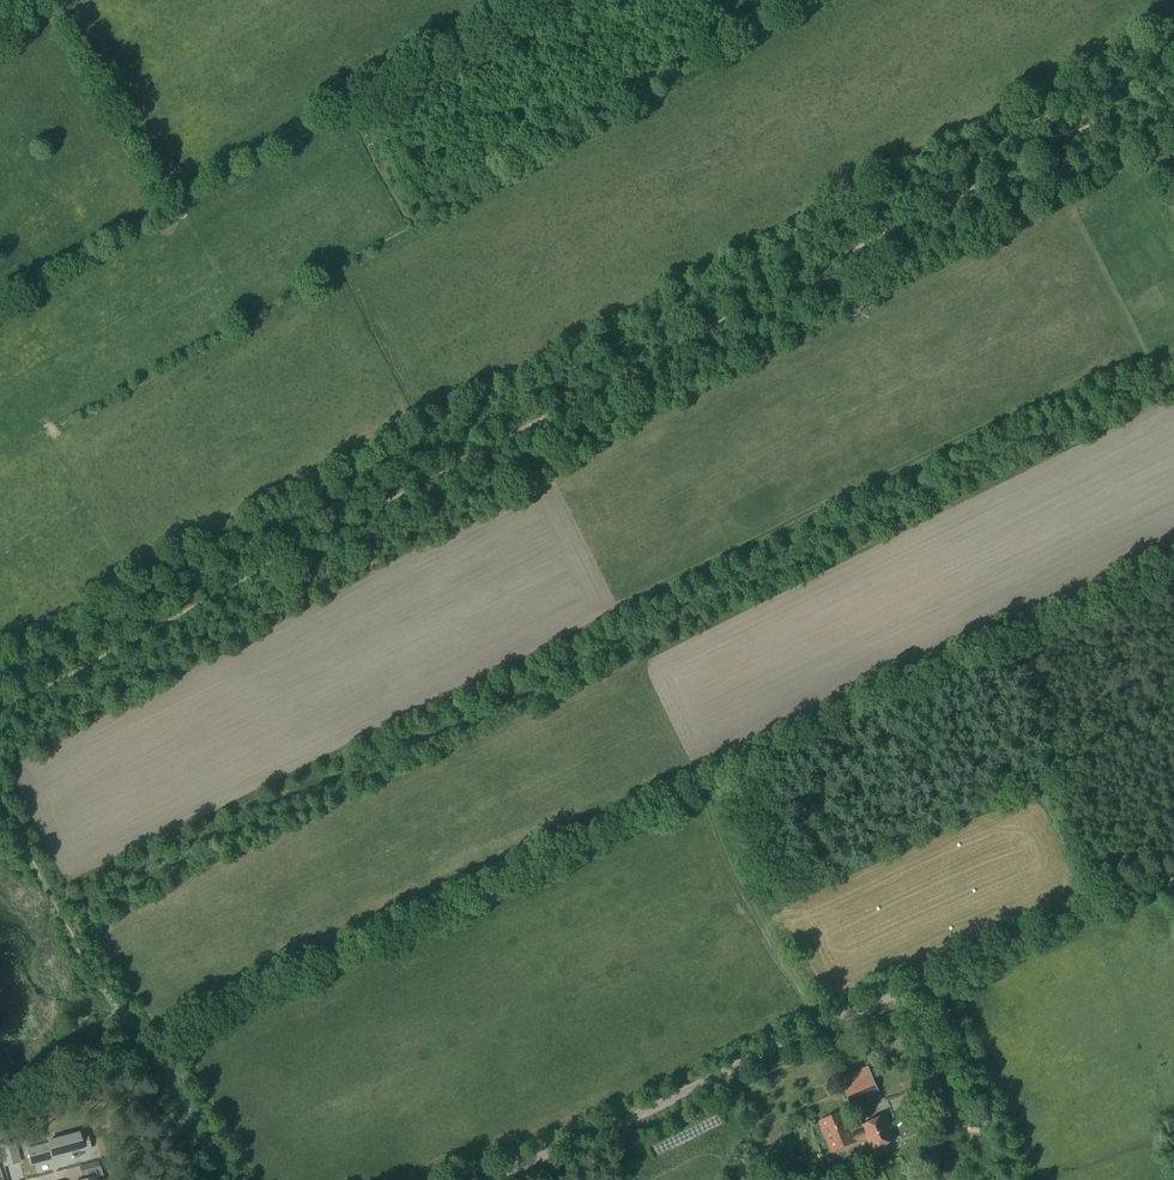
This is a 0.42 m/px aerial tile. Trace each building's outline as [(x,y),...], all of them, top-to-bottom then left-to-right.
[(868,1068),(841,1079),(849,1100),(876,1089),(868,1068)] [(884,1117),(861,1127),(860,1125),(855,1123),(849,1125),(843,1113),(821,1122),(833,1151),(868,1137),(873,1150),(894,1141),(884,1117)] [(980,1124),(970,1124),(968,1126),(968,1130),(970,1132),(979,1133),(981,1130),(981,1127),(980,1124)] [(80,1136),(79,1134),(48,1142),(49,1144),(28,1150),(30,1159),(32,1164),(37,1163),(47,1161),(46,1159),(64,1154),(65,1161),(80,1157),(79,1150),(90,1147),(87,1134),(80,1136)] [(20,1162),(15,1143),(0,1147),(5,1166),(20,1162)] [(98,1164),(91,1166),(91,1165),(80,1168),(81,1169),(80,1169),(81,1176),(85,1175),(86,1179),(99,1179),(98,1178),(100,1177),(99,1171),(100,1171),(98,1164)]
